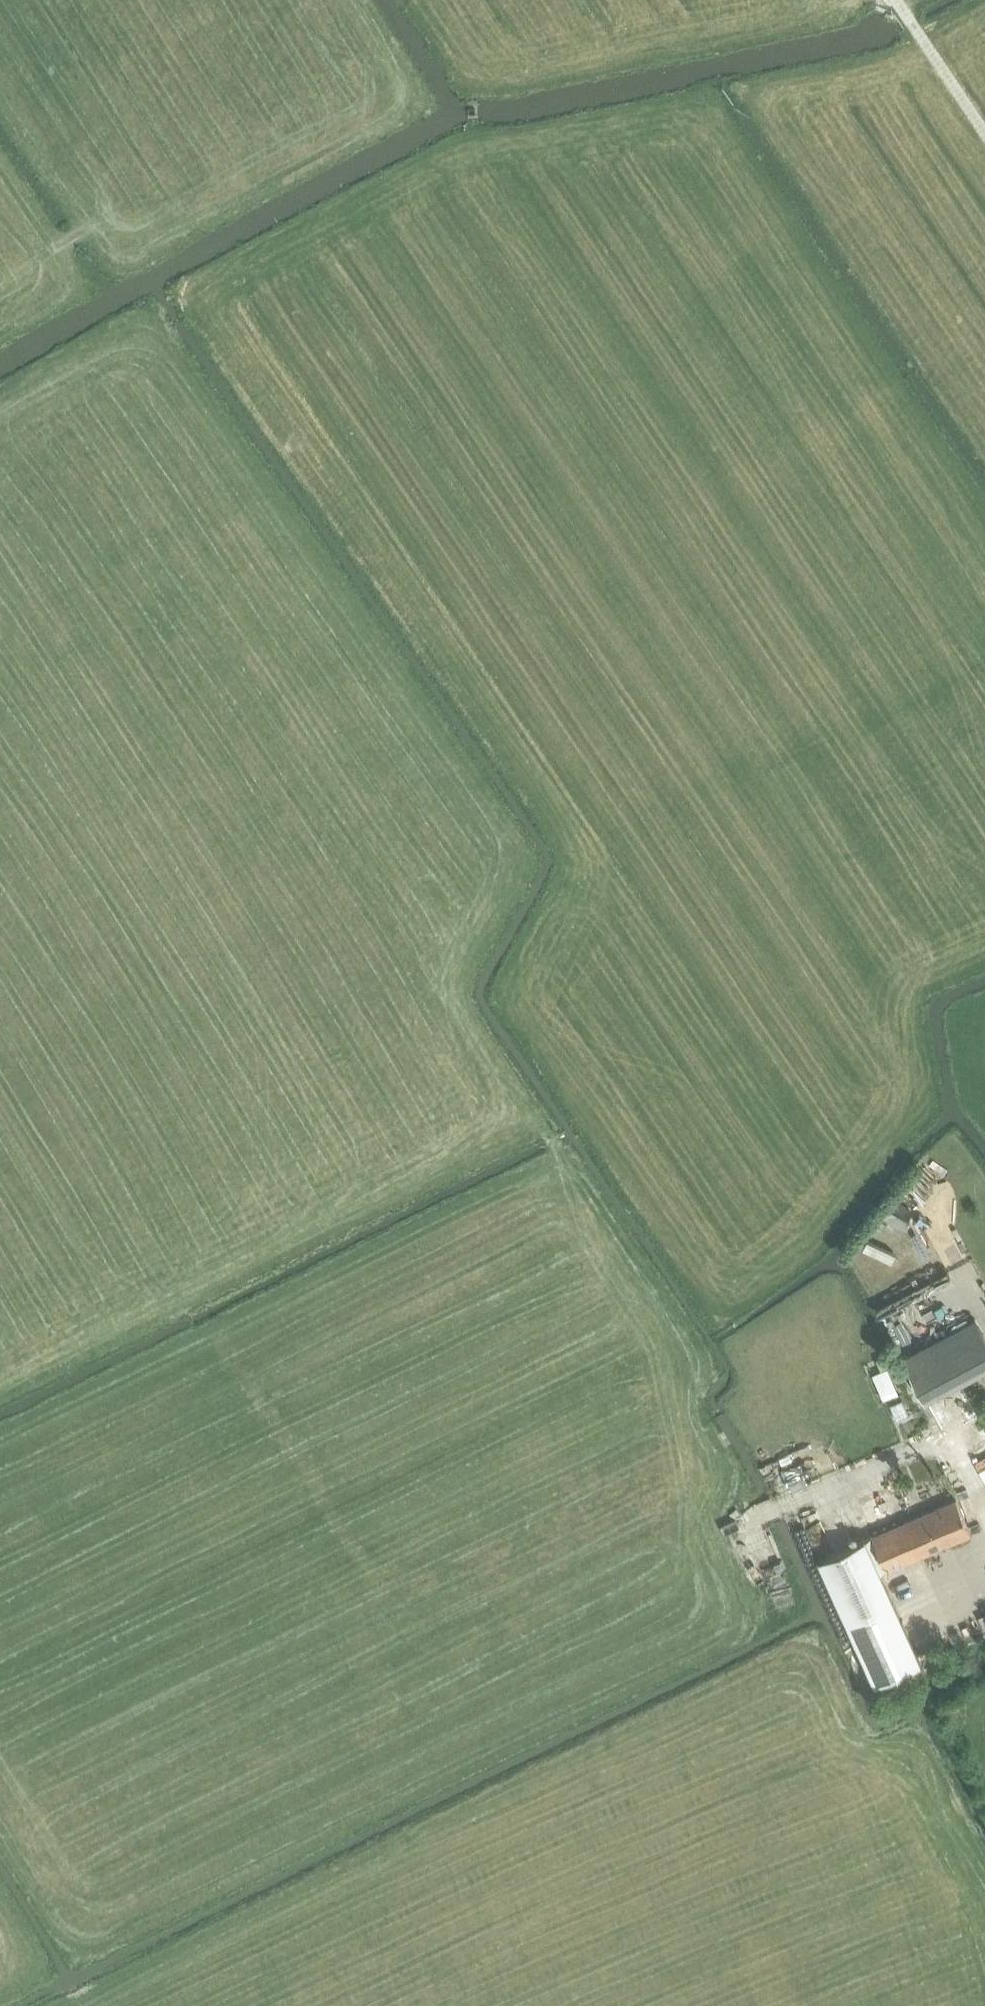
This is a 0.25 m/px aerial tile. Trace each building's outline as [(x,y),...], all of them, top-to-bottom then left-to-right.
[(902,1357),(925,1400),(984,1369),(984,1336),(976,1318),(902,1357)] [(887,1371),(875,1376),(883,1395),(886,1394),(888,1398),(897,1394),(887,1371)] [(925,1415),(942,1445),(977,1427),(960,1396),(925,1415)] [(956,1503),(871,1540),(886,1572),(886,1573),(970,1537),(956,1503)] [(871,1540),(818,1563),(875,1685),(922,1663),(881,1574),(886,1572),(871,1540)]
